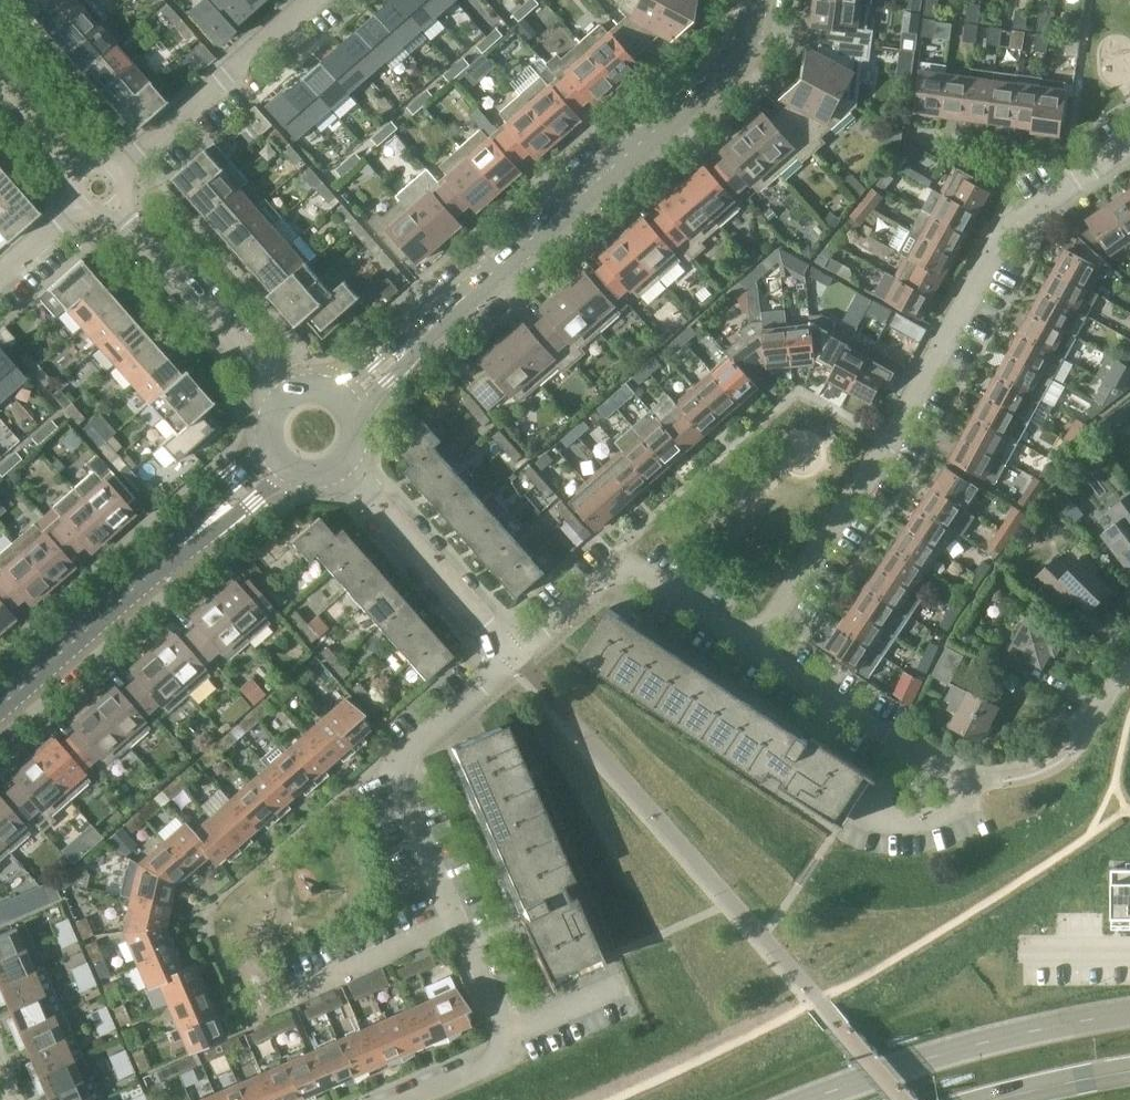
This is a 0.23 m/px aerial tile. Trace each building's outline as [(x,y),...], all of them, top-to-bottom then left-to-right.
[(32,16),(50,0),(17,0),(32,16)] [(32,16),(48,35),(89,0),(50,0),(32,16)] [(65,55),(98,25),(106,20),(107,18),(91,0),(89,0),(48,35),(65,55)] [(208,2),(207,0),(203,0),(188,13),(216,45),(233,30),(231,27),(230,28),(207,3),(208,2)] [(248,13),(237,0),(210,0),(208,2),(207,3),(230,28),(231,27),(248,13)] [(248,13),(262,0),(237,0),(248,13)] [(395,1),(378,16),(404,45),(422,29),(396,0),(395,1)] [(422,29),(432,40),(447,27),(437,16),(423,0),(396,0),(422,29)] [(437,16),(454,0),(423,0),(437,16)] [(524,7),(530,13),(540,5),(536,0),(532,0),(524,7)] [(619,24),(640,49),(659,31),(668,36),(670,37),(672,38),(674,37),(682,30),(683,29),(693,20),(694,20),(694,19),(692,18),(690,17),(659,0),(625,0),(620,8),(628,16),(619,24)] [(690,17),(692,18),(694,19),(695,18),(694,18),(696,4),(697,2),(697,0),(659,0),(690,17)] [(811,14),(816,14),(814,24),(823,26),(821,38),(850,42),(871,45),(873,32),(866,32),(870,5),(834,0),(813,0),(811,14)] [(903,8),(920,11),(922,0),(904,0),(903,8)] [(926,14),(936,16),(938,0),(928,0),(926,14)] [(970,5),(968,20),(978,21),(980,6),(970,5)] [(163,13),(174,26),(182,19),(171,7),(163,13)] [(520,22),(530,13),(524,7),(514,15),(520,22)] [(989,17),(1000,18),(1001,8),(990,7),(989,17)] [(1027,12),(1017,11),(1015,26),(1025,28),(1027,12)] [(1051,16),(1041,14),(1039,30),(1049,31),(1051,16)] [(386,61),(404,45),(378,16),(360,31),(386,61)] [(1083,20),(1071,18),(1069,33),(1081,35),(1083,20)] [(193,32),(182,19),(174,26),(185,39),(193,32)] [(525,19),(517,27),(528,40),(537,33),(525,19)] [(933,36),(935,21),(925,19),(923,35),(933,36)] [(82,74),(115,44),(115,45),(122,39),(106,20),(98,25),(65,55),(82,74)] [(602,24),(581,42),(616,82),(617,84),(619,85),(620,85),(629,76),(631,75),(638,68),(640,67),(638,65),(636,64),(631,57),(640,49),(619,24),(609,32),(602,24)] [(975,42),(977,26),(967,25),(965,40),(975,42)] [(999,45),(1001,29),(991,28),(989,44),(999,45)] [(494,45),(504,36),(498,29),(488,38),(494,45)] [(360,31),(342,47),(368,76),(386,61),(360,31)] [(1022,48),(1024,33),(1015,31),(1013,47),(1022,48)] [(1046,51),(1048,36),(1038,35),(1036,50),(1046,51)] [(484,53),(494,45),(488,38),(478,47),(484,53)] [(869,60),(871,45),(850,42),(821,38),(819,55),(811,51),(809,62),(805,60),(802,77),(857,106),(863,59),(869,60)] [(1078,56),(1080,40),(1068,39),(1066,54),(1078,56)] [(559,54),(547,64),(559,77),(580,101),(581,103),(582,104),(583,103),(592,96),(595,100),(597,102),(598,103),(600,102),(607,96),(609,94),(618,86),(619,85),(617,84),(616,82),(581,42),(563,59),(559,54)] [(115,44),(82,74),(98,92),(132,63),(131,63),(115,45),(115,44)] [(216,58),(205,46),(197,52),(208,65),(216,58)] [(350,92),(368,76),(342,47),(324,63),(350,92)] [(98,92),(115,111),(157,75),(140,55),(131,63),(132,63),(98,92)] [(461,74),(471,65),(465,58),(455,67),(461,74)] [(916,113),(941,116),(946,76),(947,65),(923,62),(916,113)] [(324,63),(306,79),(332,108),(350,92),(324,63)] [(451,83),(461,74),(455,67),(446,76),(451,83)] [(965,119),(988,122),(993,82),(995,72),(971,68),(969,79),(970,79),(965,119)] [(993,82),(988,122),(1012,125),(1019,75),(1018,75),(995,72),(993,82)] [(1012,125),(1034,128),(1036,129),(1041,89),(1042,80),(1042,77),(1018,74),(1018,75),(1019,75),(1012,125)] [(157,75),(115,111),(131,130),(131,131),(132,132),(174,95),(157,75)] [(969,79),(946,76),(941,116),(965,119),(970,79),(969,79)] [(542,77),(521,95),(556,134),(558,136),(559,138),(560,137),(569,129),(571,128),(578,121),(580,120),(578,118),(577,116),(573,112),(582,105),(582,104),(581,103),(580,101),(559,77),(549,85),(542,77)] [(780,114),(814,152),(825,142),(821,137),(857,106),(802,77),(790,88),(794,91),(785,98),(786,99),(793,103),(780,114)] [(314,124),(332,108),(306,79),(289,94),(288,95),(314,124)] [(1036,129),(1034,128),(1034,130),(1060,133),(1064,108),(1067,109),(1069,96),(1072,96),(1074,84),(1042,80),(1041,89),(1036,129)] [(425,105),(435,97),(429,90),(419,99),(425,105)] [(288,95),(289,94),(287,91),(270,106),(298,138),(314,124),(288,95)] [(508,122),(499,130),(520,154),(521,155),(523,157),(523,156),(532,148),(535,152),(537,154),(539,156),(540,155),(547,148),(549,147),(558,139),(559,138),(558,136),(556,134),(521,95),(501,113),(508,122)] [(415,114),(425,105),(419,99),(409,108),(415,114)] [(256,106),(245,116),(262,135),(273,125),(256,106)] [(803,161),(814,152),(780,114),(771,122),(765,116),(757,123),(754,119),(742,130),(780,173),(799,157),(803,161)] [(393,122),(383,131),(389,137),(399,128),(393,122)] [(482,129),(461,148),(496,187),(498,189),(499,191),(500,190),(510,181),(511,180),(518,174),(520,172),(518,171),(517,169),(513,165),(522,157),(523,157),(521,155),(520,154),(499,130),(490,138),(482,129)] [(730,158),(721,166),(740,188),(750,180),(759,191),(780,173),(742,130),(729,141),(732,145),(725,152),(730,158)] [(379,146),(389,137),(383,131),(373,139),(379,146)] [(273,137),(284,150),(291,144),(280,132),(273,137)] [(175,179),(191,198),(225,168),(233,161),(216,141),(173,178),(174,180),(175,179)] [(911,143),(905,151),(912,156),(919,147),(911,143)] [(302,157),(291,144),(284,150),(295,163),(302,157)] [(440,182),(439,183),(460,207),(461,208),(463,209),(472,201),(475,205),(477,207),(479,209),(480,207),(487,201),(489,200),(499,191),(498,189),(496,187),(461,148),(441,166),(448,174),(440,182)] [(357,153),(347,162),(353,169),(363,160),(357,153)] [(893,165),(900,171),(909,159),(902,154),(893,165)] [(191,198),(208,217),(241,187),(250,180),(233,161),(225,168),(191,198)] [(344,178),(353,169),(347,162),(337,171),(344,178)] [(694,172),(682,183),(720,226),(740,208),(730,197),(740,188),(721,166),(711,175),(705,169),(698,176),(694,172)] [(907,166),(903,172),(918,180),(921,174),(907,166)] [(428,168),(396,196),(401,201),(402,200),(436,240),(438,241),(439,243),(440,243),(450,234),(451,233),(459,226),(460,225),(458,223),(457,221),(453,217),(462,210),(463,209),(461,208),(460,207),(439,183),(440,182),(428,168)] [(306,175),(317,188),(324,182),(313,169),(306,175)] [(953,176),(943,194),(977,213),(984,201),(986,203),(992,192),(972,181),(974,177),(960,170),(956,177),(953,176)] [(887,173),(878,184),(885,190),(894,178),(887,173)] [(22,193),(5,174),(0,178),(0,212),(22,193)] [(853,175),(844,184),(858,200),(866,189),(853,175)] [(335,194),(324,182),(317,188),(328,200),(335,194)] [(673,197),(665,204),(670,211),(661,219),(680,241),(694,258),(705,247),(701,242),(720,226),(682,183),(670,194),(673,197)] [(208,217),(225,236),(258,206),(241,187),(208,217)] [(872,210),(873,210),(884,197),(874,189),(863,203),(872,210)] [(1109,205),(1129,236),(1129,194),(1128,191),(1109,205)] [(38,212),(22,193),(0,212),(0,248),(40,213),(39,211),(38,212)] [(932,214),(931,215),(966,234),(969,228),(972,229),(977,219),(975,218),(977,213),(943,194),(932,214)] [(258,206),(225,236),(241,255),(275,226),(283,218),(266,199),(258,206)] [(367,221),(367,222),(400,260),(410,251),(416,258),(417,260),(419,261),(420,260),(428,254),(429,252),(439,244),(439,243),(438,241),(436,240),(402,200),(401,201),(383,217),(379,212),(368,222),(367,221)] [(852,216),(862,224),(873,210),(872,210),(863,203),(852,216)] [(1109,205),(1088,219),(1093,227),(1084,233),(1100,248),(1106,245),(1111,252),(1129,239),(1129,236),(1109,205)] [(340,213),(351,226),(357,220),(346,207),(340,213)] [(923,209),(911,231),(955,255),(957,250),(959,252),(965,242),(963,240),(966,234),(931,215),(932,214),(923,209)] [(842,221),(831,212),(823,222),(834,230),(842,221)] [(635,225),(622,236),(660,278),(680,261),(670,249),(680,241),(661,219),(651,228),(646,221),(638,228),(635,225)] [(368,232),(357,220),(351,226),(361,238),(368,232)] [(241,255),(258,274),(291,245),(275,226),(241,255)] [(841,229),(832,240),(839,247),(849,235),(841,229)] [(911,231),(899,253),(908,258),(909,257),(943,276),(946,270),(949,271),(954,261),(952,259),(955,255),(911,231)] [(301,236),(291,245),(258,274),(274,291),(275,292),(308,263),(317,255),(301,236)] [(611,263),(601,272),(620,294),(630,285),(640,296),(660,278),(622,236),(610,247),(613,250),(605,257),(611,263)] [(1072,251),(1068,249),(1056,271),(1090,290),(1091,289),(1098,276),(1106,278),(1112,267),(1079,236),(1072,251)] [(367,244),(377,256),(384,250),(373,238),(367,244)] [(831,257),(839,247),(832,240),(815,261),(849,281),(853,275),(851,268),(831,257)] [(814,255),(818,251),(810,244),(803,252),(811,259),(812,257),(814,255)] [(764,256),(755,246),(745,255),(754,264),(764,256)] [(780,248),(779,249),(782,275),(792,274),(807,282),(806,273),(810,265),(798,258),(780,248)] [(395,262),(384,250),(377,256),(388,268),(395,262)] [(745,255),(735,263),(744,273),(754,265),(745,255)] [(897,278),(932,297),(934,292),(937,294),(942,283),(940,282),(943,276),(909,257),(908,258),(897,278)] [(769,258),(752,273),(758,280),(769,270),(775,265),(769,258)] [(38,297),(56,317),(64,310),(64,309),(98,280),(82,261),(81,259),(38,297)] [(274,291),(270,295),(271,297),(272,296),(284,310),(321,278),(309,264),(308,263),(275,292),(274,291)] [(823,272),(810,265),(806,273),(818,280),(823,272)] [(1090,290),(1056,271),(1044,292),(1088,316),(1100,294),(1091,289),(1090,290)] [(575,277),(562,288),(600,331),(620,313),(611,302),(620,294),(601,272),(591,280),(586,274),(578,281),(575,277)] [(748,289),(758,280),(752,273),(742,282),(748,289)] [(888,273),(876,294),(920,319),(924,312),(926,313),(932,303),(929,301),(932,297),(897,278),(888,273)] [(298,327),(306,319),(305,319),(334,293),(333,292),(321,278),(284,310),(297,325),(296,326),(298,327)] [(115,299),(98,280),(64,309),(64,310),(65,311),(66,310),(81,328),(115,299)] [(347,280),(333,292),(334,293),(305,319),(306,319),(324,340),(348,319),(343,314),(362,297),(360,296),(359,297),(347,283),(348,282),(347,280)] [(758,280),(748,289),(751,322),(763,321),(763,313),(762,313),(758,280)] [(742,282),(732,291),(738,298),(748,289),(742,282)] [(551,316),(541,324),(574,362),(585,353),(581,348),(600,331),(562,288),(550,299),(553,303),(545,310),(551,316)] [(1088,316),(1044,292),(1033,313),(1077,337),(1088,316)] [(81,328),(98,347),(131,318),(115,299),(81,328)] [(874,299),(869,308),(882,315),(887,306),(874,299)] [(785,311),(763,313),(763,321),(768,364),(767,364),(767,366),(792,363),(787,324),(785,311)] [(897,312),(889,326),(920,343),(928,330),(897,312)] [(1033,313),(1022,334),(1065,358),(1077,337),(1033,313)] [(810,315),(810,321),(811,321),(816,359),(834,369),(835,369),(849,344),(850,345),(854,337),(833,325),(836,321),(823,314),(810,315)] [(148,337),(131,318),(98,347),(115,366),(148,337)] [(725,351),(731,358),(732,357),(751,379),(752,378),(767,364),(768,364),(763,321),(751,322),(740,331),(743,335),(725,351)] [(816,361),(816,359),(811,321),(810,321),(787,324),(792,363),(799,362),(799,366),(812,365),(812,361),(816,361)] [(574,362),(541,324),(532,333),(526,326),(518,333),(515,330),(503,341),(541,384),(560,367),(564,372),(574,362)] [(692,326),(681,336),(687,343),(698,333),(692,326)] [(4,327),(0,331),(0,336),(8,345),(15,339),(4,327)] [(664,343),(674,334),(669,327),(658,336),(664,343)] [(1065,358),(1022,334),(1010,355),(1045,374),(1054,379),(1065,358)] [(658,336),(647,346),(653,353),(664,343),(658,336)] [(676,352),(687,343),(681,336),(670,345),(676,352)] [(132,385),(165,356),(148,337),(115,366),(132,385)] [(835,369),(834,369),(829,378),(835,381),(833,384),(843,389),(845,387),(851,390),(870,356),(875,348),(854,337),(850,345),(849,344),(835,369)] [(541,384),(503,341),(490,352),(493,355),(485,362),(491,368),(470,387),(489,409),(510,390),(520,401),(541,384)] [(870,356),(851,390),(863,396),(861,399),(871,404),(883,384),(887,387),(894,373),(902,377),(908,366),(875,348),(870,356)] [(1122,363),(1129,367),(1129,350),(1129,349),(1122,362),(1122,363)] [(9,392),(25,378),(0,350),(0,382),(9,392)] [(32,372),(38,366),(27,353),(21,359),(32,372)] [(1045,374),(1010,355),(999,376),(1033,395),(1043,400),(1054,379),(1045,374)] [(181,374),(180,374),(165,356),(132,385),(147,402),(147,403),(148,404),(181,374)] [(731,358),(714,373),(740,403),(745,398),(747,400),(756,392),(754,390),(759,386),(752,378),(751,379),(732,357),(731,358)] [(656,358),(645,367),(651,374),(662,365),(656,358)] [(1105,380),(1126,391),(1129,388),(1129,367),(1122,363),(1122,362),(1116,359),(1105,380)] [(38,366),(32,372),(43,384),(49,378),(38,366)] [(640,384),(651,374),(645,367),(634,377),(640,384)] [(184,370),(180,374),(181,374),(148,404),(149,405),(149,404),(162,418),(198,387),(185,372),(186,371),(184,370)] [(714,373),(696,389),(722,418),(726,415),(728,417),(736,409),(734,407),(740,403),(714,373)] [(999,376),(987,397),(1022,416),(1031,421),(1043,400),(1033,395),(999,376)] [(9,392),(0,382),(0,399),(9,392)] [(210,401),(198,387),(162,418),(174,432),(175,433),(203,409),(204,410),(213,402),(211,401),(210,401)] [(620,389),(609,399),(618,409),(629,399),(620,389)] [(696,389),(678,404),(704,434),(709,429),(711,431),(720,424),(718,422),(722,418),(696,389)] [(1100,390),(1095,400),(1098,401),(1104,409),(1115,400),(1118,398),(1112,391),(1110,392),(1107,394),(1100,390)] [(72,404),(61,391),(54,397),(65,410),(72,404)] [(462,400),(473,413),(481,407),(469,394),(462,400)] [(678,404),(678,405),(669,395),(651,410),(660,420),(686,450),(690,446),(692,448),(700,441),(699,439),(704,434),(678,404)] [(1022,416),(987,397),(976,418),(1010,437),(1020,442),(1031,421),(1022,416)] [(609,399),(598,408),(607,418),(618,409),(609,399)] [(1092,417),(1104,409),(1098,401),(1087,410),(1092,417)] [(1114,413),(1125,428),(1129,425),(1129,401),(1114,413)] [(72,404),(65,410),(76,422),(83,416),(72,404)] [(481,407),(473,413),(485,426),(492,420),(481,407)] [(222,430),(204,410),(203,409),(175,433),(174,432),(160,444),(161,446),(162,445),(175,459),(174,460),(175,461),(194,445),(198,451),(222,430)] [(686,450),(660,420),(651,410),(633,426),(642,436),(668,466),(673,461),(675,463),(684,455),(682,453),(686,450)] [(1010,437),(976,418),(964,439),(999,458),(1007,462),(1008,463),(1020,442),(1010,437)] [(1066,439),(1070,441),(1077,446),(1078,447),(1091,427),(1078,419),(1066,439)] [(42,430),(48,437),(58,428),(52,421),(42,430)] [(584,421),(573,430),(579,437),(590,428),(584,421)] [(435,447),(436,447),(443,441),(426,422),(398,447),(399,448),(399,447),(414,464),(415,465),(435,447)] [(624,452),(650,481),(654,478),(656,480),(665,472),(663,470),(668,466),(642,436),(633,426),(615,442),(624,452)] [(87,435),(98,447),(105,441),(94,429),(87,435)] [(38,445),(48,437),(42,430),(32,439),(38,445)] [(512,443),(501,430),(493,436),(505,449),(512,443)] [(569,447),(579,437),(573,430),(563,440),(569,447)] [(999,458),(964,439),(952,460),(984,478),(985,477),(996,483),(1007,462),(999,458)] [(105,441),(98,447),(109,459),(115,453),(105,441)] [(1069,458),(1077,446),(1070,441),(1062,453),(1069,458)] [(512,443),(505,449),(516,462),(524,456),(512,443)] [(415,465),(414,464),(407,471),(423,489),(451,465),(436,447),(435,447),(415,465)] [(624,452),(606,468),(632,497),(637,492),(639,495),(648,487),(646,485),(650,481),(624,452)] [(16,453),(6,462),(12,469),(16,465),(22,459),(16,453)] [(548,453),(537,462),(543,469),(554,460),(548,453)] [(94,471),(73,489),(111,532),(132,514),(122,503),(132,495),(96,454),(87,463),(94,471)] [(114,466),(125,478),(132,472),(121,460),(114,466)] [(12,469),(6,462),(0,467),(0,474),(2,477),(6,473),(12,469)] [(12,469),(6,473),(15,483),(20,478),(20,471),(16,465),(12,469)] [(439,507),(467,483),(451,465),(423,489),(439,507)] [(525,472),(537,486),(545,480),(532,466),(525,472)] [(1046,467),(1038,479),(1046,484),(1054,472),(1046,467)] [(606,468),(588,483),(614,513),(618,509),(620,512),(629,504),(627,502),(632,497),(606,468)] [(948,468),(935,488),(968,510),(977,496),(974,495),(979,488),(948,468)] [(132,472),(125,478),(135,490),(142,484),(132,472)] [(1036,477),(1019,502),(1029,509),(1038,495),(1046,484),(1038,479),(1036,477)] [(555,492),(545,480),(537,486),(548,498),(555,492)] [(1057,484),(1054,481),(1046,493),(1065,514),(1076,504),(1058,483),(1057,484)] [(439,507),(455,525),(482,501),(467,483),(439,507)] [(610,516),(614,513),(588,483),(577,493),(580,495),(572,502),(596,529),(602,524),(603,526),(612,519),(610,516)] [(968,510),(935,488),(921,508),(954,530),(963,535),(976,516),(967,510),(968,510)] [(60,516),(51,524),(74,551),(84,542),(90,550),(110,532),(111,532),(73,489),(53,507),(60,516)] [(1110,510),(1119,522),(1103,534),(1129,568),(1129,494),(1110,510)] [(455,525),(471,543),(498,519),(482,501),(455,525)] [(556,508),(568,521),(575,515),(564,501),(556,508)] [(1027,514),(1026,513),(1015,506),(998,531),(1011,539),(1027,514)] [(921,508),(908,528),(941,550),(954,530),(921,508)] [(587,528),(575,515),(568,521),(579,534),(587,528)] [(307,561),(314,554),(334,536),(334,535),(319,518),(318,517),(290,542),(307,561)] [(471,543),(486,561),(514,537),(498,519),(471,543)] [(34,523),(13,542),(51,584),(72,566),(65,559),(74,551),(51,524),(41,532),(34,523)] [(928,570),(941,550),(908,528),(895,548),(928,570)] [(341,529),(334,535),(334,536),(314,554),(329,572),(357,547),(342,530),(342,529),(341,529)] [(1000,554),(1011,539),(998,531),(988,546),(1000,554)] [(486,561),(502,579),(530,555),(514,537),(486,561)] [(15,603),(24,595),(31,603),(51,584),(13,542),(0,553),(0,587),(15,603)] [(329,572),(345,590),(373,565),(357,547),(329,572)] [(895,548),(882,568),(914,590),(928,570),(895,548)] [(530,555),(502,579),(518,597),(546,573),(530,555)] [(1038,576),(1060,598),(1069,588),(1091,610),(1111,590),(1094,573),(1098,569),(1085,556),(1070,570),(1057,557),(1038,576)] [(984,561),(976,573),(983,578),(991,566),(984,561)] [(388,583),(373,565),(345,590),(361,607),(388,583)] [(882,568),(868,588),(911,616),(924,596),(914,590),(882,568)] [(975,590),(983,578),(976,573),(968,585),(975,590)] [(257,581),(268,594),(276,587),(264,574),(257,581)] [(210,598),(248,641),(268,623),(259,612),(269,603),(249,581),(239,590),(234,583),(226,590),(223,587),(210,598)] [(361,607),(377,625),(404,601),(388,583),(361,607)] [(12,619),(5,611),(15,603),(0,587),(0,629),(12,619)] [(287,600),(276,587),(268,594),(280,607),(287,600)] [(898,636),(911,616),(868,588),(855,608),(898,636)] [(199,625),(189,634),(208,656),(218,647),(228,658),(248,641),(210,598),(198,609),(201,612),(193,619),(199,625)] [(420,619),(404,601),(377,625),(393,643),(420,619)] [(957,601),(949,613),(957,618),(965,606),(957,601)] [(581,651),(594,666),(597,662),(599,659),(606,663),(604,667),(617,682),(620,678),(622,674),(629,679),(627,682),(640,697),(643,693),(646,690),(652,694),(650,698),(664,713),(666,708),(669,705),(675,709),(673,713),(687,728),(690,724),(692,721),(699,725),(696,728),(697,729),(710,744),(713,740),(720,744),(734,759),(736,755),(743,760),(757,775),(760,771),(769,777),(772,771),(785,780),(781,785),(793,793),(837,822),(869,773),(825,744),(813,736),(810,741),(610,607),(581,651)] [(883,656),(884,657),(898,636),(855,608),(842,628),(883,656)] [(288,617),(299,629),(307,623),(296,610),(288,617)] [(949,630),(957,618),(949,613),(941,625),(949,630)] [(1060,635),(1058,635),(1059,632),(1058,629),(1057,628),(1054,626),(1052,625),(1049,625),(1047,626),(1045,627),(1029,618),(1027,621),(1026,620),(1024,621),(1020,623),(1018,626),(1018,631),(1021,633),(1012,648),(1009,646),(1002,660),(1028,675),(1036,662),(1043,666),(1051,651),(1056,653),(1063,640),(1058,638),(1060,635)] [(393,643),(408,661),(436,637),(420,619),(393,643)] [(319,636),(307,623),(299,629),(311,643),(319,636)] [(842,628),(828,648),(840,656),(839,657),(869,677),(883,656),(842,628)] [(975,635),(963,628),(956,639),(968,647),(975,635)] [(163,640),(150,650),(188,693),(208,675),(199,664),(208,656),(189,634),(179,642),(174,636),(166,643),(163,640)] [(452,655),(436,637),(408,661),(424,679),(452,655)] [(931,642),(925,655),(933,659),(939,646),(931,642)] [(320,653),(331,665),(338,658),(327,646),(320,653)] [(933,675),(950,684),(964,656),(947,647),(933,675)] [(168,711),(188,693),(150,650),(138,661),(141,665),(133,672),(139,678),(129,686),(148,708),(158,700),(168,711)] [(927,672),(933,659),(925,655),(919,668),(927,672)] [(338,658),(331,665),(343,679),(350,672),(338,658)] [(290,678),(297,687),(309,676),(302,668),(290,678)] [(912,675),(898,696),(911,705),(923,680),(912,675)] [(290,678),(279,688),(286,697),(297,687),(290,678)] [(363,701),(370,695),(359,682),(352,688),(363,701)] [(256,683),(244,694),(253,704),(265,693),(256,683)] [(949,709),(958,714),(952,726),(981,740),(984,735),(988,737),(994,726),(990,724),(999,707),(970,692),(970,693),(954,685),(946,699),(952,702),(949,709)] [(103,692),(91,703),(128,746),(149,728),(139,717),(148,708),(129,686),(119,695),(114,689),(106,696),(103,692)] [(382,708),(370,695),(363,701),(374,714),(382,708)] [(231,704),(240,715),(250,706),(240,696),(231,704)] [(344,700),(324,717),(355,752),(366,741),(361,735),(369,728),(359,717),(362,715),(344,700)] [(252,712),(259,720),(271,710),(264,701),(252,712)] [(108,764),(128,746),(91,703),(78,714),(81,717),(73,724),(79,731),(69,739),(89,761),(98,752),(108,764)] [(248,730),(259,720),(252,712),(241,722),(248,730)] [(343,762),(355,752),(324,717),(305,734),(330,762),(338,756),(343,762)] [(486,732),(450,747),(524,916),(519,919),(525,932),(529,941),(546,980),(599,957),(578,909),(573,895),(567,898),(561,884),(567,882),(562,872),(567,870),(555,854),(551,846),(556,844),(544,829),(543,828),(540,830),(536,823),(540,821),(545,819),(532,803),(528,804),(525,797),(529,795),(534,793),(521,778),(521,777),(517,779),(514,771),(518,770),(523,768),(510,752),(506,753),(503,746),(507,744),(511,742),(499,727),(499,726),(486,732)] [(305,734),(286,751),(287,751),(305,771),(317,785),(328,775),(323,769),(330,762),(305,734)] [(214,745),(222,753),(234,743),(226,735),(214,745)] [(43,745),(31,755),(68,798),(89,781),(79,770),(89,761),(69,739),(60,748),(54,741),(46,748),(43,745)] [(305,795),(317,785),(305,771),(287,751),(286,751),(279,742),(260,758),(268,767),(271,771),(293,795),(300,789),(305,795)] [(210,763),(222,753),(214,745),(203,755),(210,763)] [(29,814),(28,814),(42,830),(54,820),(49,815),(68,798),(31,755),(18,767),(21,770),(14,777),(19,783),(10,792),(29,814)] [(263,771),(249,784),(279,818),(291,808),(285,802),(293,795),(271,771),(268,767),(263,771)] [(176,778),(184,787),(196,776),(188,768),(176,778)] [(172,797),(184,787),(176,778),(165,788),(172,797)] [(267,828),(279,818),(249,784),(230,800),(255,829),(262,822),(267,828)] [(9,851),(29,833),(19,822),(28,814),(29,814),(10,792),(0,800),(0,841),(9,851)] [(230,800),(211,817),(241,851),(253,841),(247,835),(255,829),(230,800)] [(139,812),(146,820),(158,810),(151,801),(139,812)] [(135,830),(146,820),(139,812),(127,822),(135,830)] [(211,817),(192,833),(192,834),(208,853),(208,854),(216,863),(224,856),(229,862),(241,851),(211,817)] [(190,869),(208,854),(208,853),(192,834),(192,833),(184,824),(165,841),(182,861),(190,869)] [(119,851),(126,854),(137,845),(121,827),(108,839),(119,851)] [(9,851),(0,841),(0,859),(9,851)] [(147,861),(144,867),(173,884),(190,869),(182,861),(165,841),(145,859),(147,861)] [(88,871),(80,863),(66,876),(73,884),(88,871)] [(1111,866),(1111,914),(1129,914),(1129,866),(1111,866)] [(137,872),(131,898),(168,906),(173,884),(144,867),(141,873),(137,872)] [(52,879),(39,885),(40,886),(41,886),(48,903),(60,898),(52,879)] [(48,903),(41,886),(40,886),(39,885),(0,902),(0,925),(48,903)] [(163,927),(168,906),(131,898),(125,923),(129,924),(130,930),(163,927)] [(57,936),(73,929),(68,918),(52,925),(57,936)] [(77,925),(83,939),(93,934),(87,920),(77,925)] [(26,950),(36,946),(25,923),(0,934),(0,961),(25,950),(26,950)] [(172,948),(163,927),(130,930),(130,937),(127,938),(137,962),(172,948)] [(62,947),(77,940),(73,929),(57,936),(62,947)] [(87,948),(93,962),(103,958),(97,943),(87,948)] [(182,970),(172,948),(137,962),(148,986),(159,981),(182,970)] [(0,961),(0,987),(35,971),(26,950),(25,950),(0,961)] [(414,962),(418,972),(432,966),(428,956),(414,962)] [(76,980),(92,973),(87,962),(71,969),(76,980)] [(404,978),(418,972),(414,962),(400,968),(404,978)] [(159,981),(169,1004),(203,989),(193,965),(182,970),(159,981)] [(54,989),(44,967),(35,971),(0,987),(0,1000),(1,1002),(6,1000),(10,1009),(54,989)] [(81,991),(97,984),(92,973),(76,980),(81,991)] [(368,982),(372,992),(386,986),(382,976),(368,982)] [(358,998),(372,992),(368,982),(353,988),(358,998)] [(114,984),(104,988),(111,1002),(121,998),(114,984)] [(54,989),(10,1009),(13,1018),(8,1020),(14,1033),(64,1011),(54,989)] [(213,1012),(203,989),(169,1004),(179,1027),(213,1012)] [(455,990),(431,1000),(449,1041),(461,1033),(459,1029),(469,1024),(464,1011),(467,1009),(455,990)] [(321,1002),(325,1012),(340,1006),(335,996),(321,1002)] [(434,1045),(449,1041),(431,1000),(407,1010),(422,1045),(432,1041),(434,1045)] [(307,1008),(311,1018),(325,1012),(321,1002),(307,1008)] [(95,1024),(111,1017),(106,1006),(90,1012),(95,1024)] [(125,1007),(114,1011),(121,1025),(131,1021),(125,1007)] [(413,1049),(422,1045),(407,1010),(384,1020),(402,1062),(415,1053),(413,1049)] [(64,1037),(73,1034),(64,1011),(14,1033),(20,1046),(25,1043),(29,1053),(64,1037)] [(223,1018),(217,1021),(213,1012),(179,1027),(170,1031),(174,1041),(183,1037),(189,1051),(230,1034),(223,1018)] [(100,1035),(116,1028),(111,1017),(95,1024),(100,1035)] [(272,1036),(286,1029),(282,1019),(268,1026),(272,1036)] [(384,1020),(361,1031),(376,1065),(386,1061),(388,1065),(402,1062),(384,1020)] [(272,1036),(268,1026),(253,1032),(258,1042),(272,1036)] [(135,1030),(125,1035),(131,1049),(141,1044),(135,1030)] [(353,1075),(376,1065),(361,1031),(338,1041),(356,1081),(353,1075)] [(33,1077),(73,1059),(82,1055),(73,1034),(64,1037),(29,1053),(32,1061),(27,1064),(33,1077)] [(226,1056),(240,1049),(236,1040),(221,1046),(226,1056)] [(356,1081),(338,1041),(311,1052),(326,1087),(353,1075),(355,1081),(356,1081)] [(226,1056),(221,1046),(207,1052),(212,1062),(226,1056)] [(114,1067),(130,1061),(125,1049),(109,1056),(114,1067)] [(326,1087),(311,1052),(284,1064),(300,1099),(301,1099),(300,1098),(326,1087)] [(141,1072),(151,1068),(145,1053),(135,1058),(141,1072)] [(48,1096),(83,1081),(92,1077),(82,1055),(73,1059),(33,1077),(39,1089),(44,1087),(48,1096)] [(179,1076),(194,1070),(189,1060),(175,1066),(179,1076)] [(119,1079),(135,1072),(130,1061),(114,1067),(119,1079)] [(261,1074),(273,1099),(296,1099),(299,1099),(300,1099),(284,1064),(261,1074)] [(165,1082),(179,1076),(175,1066),(161,1072),(165,1082)] [(245,1099),(273,1099),(261,1074),(238,1084),(245,1099)] [(102,1099),(92,1077),(83,1081),(48,1096),(49,1099),(99,1099),(102,1099)] [(238,1084),(215,1094),(217,1099),(245,1099),(238,1084)]
